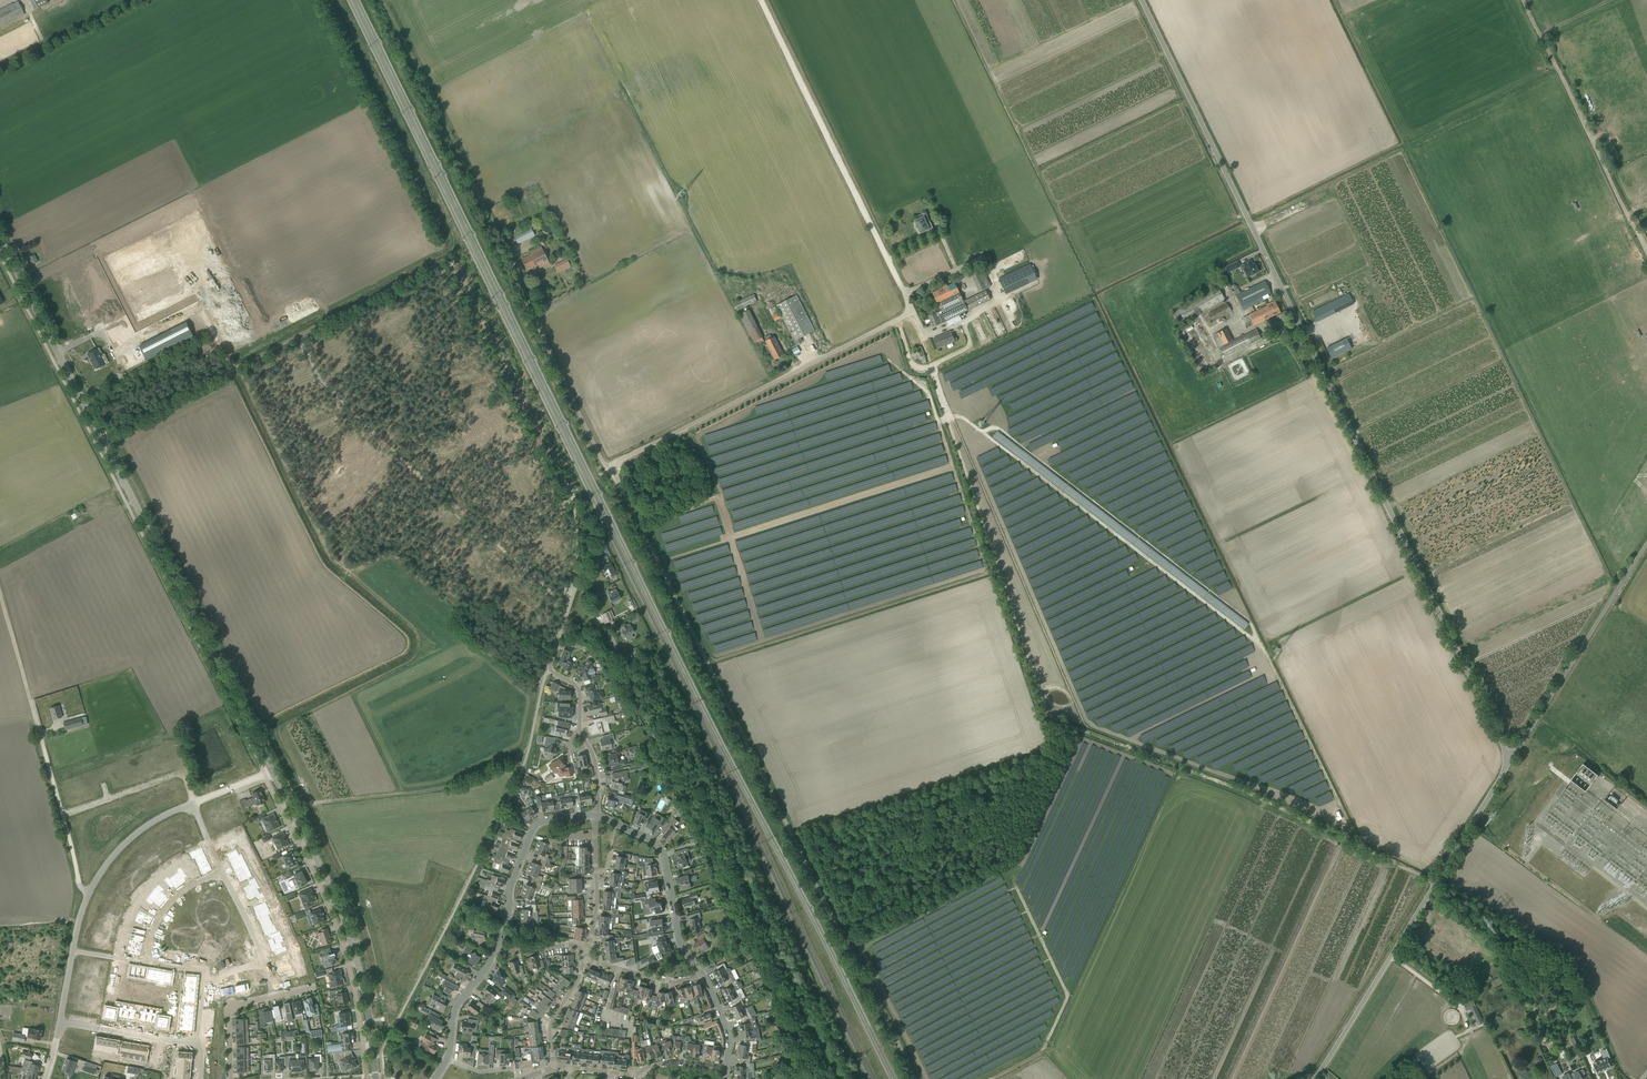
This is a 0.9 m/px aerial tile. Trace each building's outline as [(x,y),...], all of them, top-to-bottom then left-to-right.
[(34,10),(48,3),(47,0),(30,0),(34,10)] [(24,15),(17,2),(0,11),(0,27),(24,15)] [(192,203),(162,219),(218,328),(248,313),(192,203)] [(918,229),(920,233),(927,230),(929,234),(935,232),(930,222),(927,223),(924,216),(914,221),(916,225),(918,229)] [(517,244),(522,241),(534,236),(529,227),(517,232),(512,235),(517,244)] [(104,301),(102,297),(167,264),(154,237),(71,279),(84,306),(99,298),(101,302),(104,301)] [(166,245),(168,254),(175,253),(173,243),(166,245)] [(530,255),(522,259),(527,270),(547,260),(541,247),(529,253),(530,255)] [(565,269),(570,266),(567,260),(555,266),(558,272),(565,269)] [(1245,268),(1243,269),(1247,277),(1251,275),(1251,277),(1255,275),(1254,274),(1259,272),(1255,263),(1253,264),(1251,260),(1243,264),(1245,268)] [(1240,267),(1238,262),(1226,267),(1228,273),(1240,267)] [(1030,264),(999,278),(1006,294),(1022,287),(1037,280),(1037,279),(1036,276),(1031,266),(1030,264)] [(95,326),(98,324),(97,322),(114,314),(115,316),(119,314),(118,313),(120,313),(119,311),(169,286),(182,279),(175,265),(104,301),(101,302),(86,310),(95,326)] [(991,286),(983,269),(971,275),(979,292),(991,286)] [(1234,291),(1243,310),(1264,300),(1262,297),(1271,293),(1265,281),(1240,293),(1238,288),(1234,291)] [(932,293),(937,303),(960,292),(955,282),(947,286),(946,283),(942,285),(943,288),(932,293)] [(163,291),(167,300),(106,330),(115,347),(198,306),(189,289),(174,296),(170,287),(163,291)] [(1179,325),(1225,299),(1218,287),(1172,312),(1179,325)] [(964,301),(960,292),(937,303),(948,326),(962,320),(959,314),(968,310),(991,300),(986,290),(964,301)] [(738,311),(757,302),(754,294),(734,303),(738,311)] [(1354,304),(1349,294),(1312,312),(1317,322),(1354,304)] [(801,338),(815,330),(797,295),(777,305),(797,345),(803,342),(801,338)] [(1267,306),(1270,312),(1271,311),(1273,316),(1280,312),(1275,302),(1270,305),(1267,306)] [(1213,322),(1232,311),(1227,303),(1208,314),(1213,322)] [(1267,306),(1249,315),(1254,325),(1273,316),(1271,311),(1270,312),(1267,306)] [(739,315),(755,346),(764,341),(762,338),(763,337),(749,309),(739,315)] [(927,313),(933,326),(941,323),(935,309),(927,313)] [(775,321),(782,318),(779,312),(772,316),(775,321)] [(186,322),(139,346),(146,360),(193,336),(186,322)] [(1220,346),(1232,340),(1226,328),(1214,334),(1220,346)] [(1261,338),(1256,329),(1220,348),(1225,357),(1261,338)] [(938,348),(958,340),(956,337),(954,338),(951,331),(934,338),(938,348)] [(781,350),(774,336),(765,341),(773,355),(775,360),(784,355),(781,350)] [(1346,338),(1326,348),(1331,358),(1352,348),(1346,338)] [(139,346),(119,356),(126,370),(146,360),(139,346)] [(96,369),(105,364),(97,348),(87,353),(92,364),(93,363),(96,369)] [(924,355),(921,357),(919,351),(914,353),(913,350),(911,351),(911,354),(905,356),(908,363),(914,361),(914,362),(922,359),(923,359),(924,363),(927,362),(924,355)] [(85,513),(82,508),(71,515),(73,520),(85,513)] [(597,544),(604,541),(600,534),(596,536),(595,540),(597,544)] [(610,563),(602,567),(606,576),(615,572),(610,563)] [(620,599),(616,590),(614,591),(613,590),(607,593),(612,603),(620,599)] [(604,623),(615,619),(612,610),(602,613),(604,623)] [(619,631),(614,621),(609,624),(614,634),(619,631)] [(623,631),(627,640),(633,637),(631,634),(634,633),(629,623),(626,625),(625,624),(621,626),(623,631)] [(572,649),(565,646),(562,652),(563,652),(562,655),(558,665),(563,667),(562,669),(564,670),(565,671),(566,671),(567,671),(570,672),(571,668),(572,668),(574,663),(570,661),(570,660),(569,659),(568,658),(572,649)] [(631,654),(623,657),(626,663),(634,659),(633,658),(632,656),(631,654)] [(589,679),(590,683),(601,679),(599,675),(595,676),(594,673),(595,673),(594,668),(592,669),(591,666),(593,664),(588,660),(584,665),(583,664),(579,668),(580,669),(576,673),(582,677),(583,678),(584,681),(589,679)] [(570,694),(570,693),(570,691),(564,691),(564,688),(559,685),(553,682),(550,689),(556,692),(557,689),(558,690),(558,699),(565,700),(565,699),(570,699),(570,697),(570,696),(571,695),(570,694)] [(589,686),(585,687),(585,690),(585,694),(586,693),(587,696),(589,696),(590,701),(592,701),(597,699),(603,698),(602,691),(596,692),(595,685),(589,686)] [(622,700),(618,702),(622,710),(626,708),(622,700)] [(557,707),(556,711),(557,711),(559,711),(558,717),(565,717),(565,719),(569,719),(569,718),(571,718),(571,716),(573,716),(573,712),(572,712),(572,710),(572,707),(570,707),(569,707),(569,703),(564,703),(557,702),(557,707)] [(605,708),(601,709),(600,703),(588,706),(590,714),(599,712),(600,716),(607,715),(605,708)] [(50,708),(53,720),(62,717),(59,706),(50,708)] [(591,735),(606,731),(605,727),(607,726),(606,724),(615,722),(613,715),(599,718),(600,722),(591,725),(588,726),(589,731),(590,731),(591,735)] [(83,725),(87,724),(85,716),(84,717),(81,718),(81,717),(63,723),(66,731),(83,726),(83,725)] [(569,728),(570,723),(558,720),(556,727),(555,727),(553,735),(559,736),(559,735),(565,737),(567,728),(569,728)] [(607,749),(607,750),(615,748),(614,745),(611,745),(610,741),(614,740),(613,734),(602,736),(603,740),(600,741),(602,750),(607,749)] [(546,736),(544,743),(545,743),(545,745),(545,746),(546,748),(546,749),(543,750),(545,753),(545,755),(547,756),(549,758),(556,753),(555,751),(555,748),(553,748),(552,746),(553,745),(555,738),(546,736)] [(585,766),(585,768),(589,768),(587,758),(585,758),(585,754),(577,756),(578,760),(577,761),(577,762),(573,763),(575,774),(580,773),(578,767),(585,766)] [(608,766),(611,765),(612,769),(622,767),(622,766),(626,765),(625,759),(620,760),(620,761),(618,761),(616,754),(610,755),(610,756),(606,756),(607,760),(606,760),(607,762),(608,766)] [(573,775),(571,767),(565,768),(563,769),(562,767),(563,766),(559,759),(549,766),(553,773),(555,772),(555,773),(557,772),(559,776),(566,775),(566,777),(573,775)] [(1573,780),(1589,791),(1601,773),(1585,763),(1573,780)] [(626,771),(612,774),(613,778),(614,778),(613,781),(612,781),(610,787),(618,790),(617,793),(625,795),(624,795),(626,786),(621,785),(622,783),(621,783),(622,781),(623,781),(628,780),(626,771)] [(252,799),(254,804),(256,803),(257,805),(265,802),(261,790),(252,793),(254,798),(252,799)] [(568,794),(565,795),(565,798),(567,808),(573,807),(572,801),(575,800),(574,793),(571,794),(571,792),(568,793),(568,794)] [(658,792),(653,799),(656,801),(659,798),(661,795),(658,792)] [(1624,802),(1609,792),(1605,798),(1620,808),(1624,802)] [(586,805),(584,795),(578,796),(578,793),(574,793),(575,800),(579,800),(580,806),(586,805)] [(588,795),(584,795),(586,805),(592,804),(591,798),(594,797),(594,794),(588,795)] [(606,802),(605,806),(608,807),(607,809),(607,808),(607,809),(613,812),(613,811),(614,809),(615,809),(616,804),(622,805),(622,803),(628,804),(628,805),(632,806),(634,800),(614,794),(613,798),(607,797),(607,799),(606,799),(606,802)] [(548,811),(546,798),(545,795),(540,796),(539,795),(536,796),(537,807),(541,806),(542,812),(548,811)] [(555,796),(556,804),(560,803),(561,809),(567,808),(565,798),(565,795),(555,796)] [(552,797),(546,798),(548,811),(554,810),(553,804),(556,804),(555,796),(552,797)] [(524,808),(525,810),(531,818),(536,814),(533,809),(536,807),(533,803),(532,801),(530,798),(524,802),(527,806),(524,808)] [(249,809),(245,799),(239,801),(243,812),(249,809)] [(525,810),(520,813),(518,810),(515,812),(520,818),(523,816),(526,821),(531,818),(525,810)] [(646,824),(650,814),(644,811),(643,814),(637,812),(635,816),(636,816),(633,823),(640,826),(642,823),(642,824),(642,823),(642,822),(646,824)] [(268,832),(279,827),(273,814),(266,818),(264,814),(256,817),(259,822),(262,820),(264,824),(262,825),(264,829),(266,828),(268,832)] [(663,825),(666,821),(667,820),(661,816),(659,820),(654,817),(648,827),(655,832),(660,823),(663,825)] [(666,832),(662,836),(668,841),(669,839),(670,840),(671,839),(670,838),(672,836),(673,837),(676,833),(675,832),(676,832),(672,829),(678,821),(673,817),(667,825),(663,829),(666,832)] [(503,837),(518,843),(519,843),(516,842),(517,838),(520,839),(522,833),(512,829),(510,835),(504,833),(503,837)] [(278,850),(283,847),(288,845),(285,840),(284,838),(285,838),(283,833),(272,838),(278,850)] [(499,847),(515,853),(512,852),(513,848),(516,849),(518,843),(503,837),(502,838),(509,840),(507,845),(501,843),(499,847)] [(536,846),(546,850),(548,847),(551,848),(554,839),(544,837),(543,842),(539,840),(538,843),(537,843),(536,846)] [(537,859),(546,862),(549,863),(550,859),(548,858),(549,855),(545,853),(546,850),(536,846),(534,850),(535,850),(534,853),(538,854),(537,859)] [(499,847),(505,850),(503,855),(497,853),(495,857),(508,862),(510,858),(513,859),(515,853),(499,847)] [(202,848),(192,852),(194,858),(204,853),(202,848)] [(673,860),(672,860),(673,863),(676,870),(681,868),(683,867),(684,868),(689,867),(688,863),(686,859),(690,858),(687,848),(679,851),(674,852),(676,852),(677,856),(675,857),(675,856),(672,857),(673,860)] [(236,850),(227,854),(230,860),(239,855),(236,850)] [(294,856),(292,852),(283,856),(284,858),(282,859),(286,866),(288,866),(289,868),(290,867),(290,868),(293,867),(292,866),(297,863),(295,859),(294,856)] [(204,853),(194,858),(197,863),(207,859),(204,853)] [(626,864),(626,860),(630,860),(631,854),(622,853),(621,856),(617,856),(616,862),(626,864)] [(239,855),(230,860),(232,865),(242,861),(239,855)] [(508,862),(495,857),(493,862),(499,864),(497,870),(507,873),(509,868),(506,867),(508,862)] [(652,875),(657,875),(656,864),(651,864),(647,864),(647,858),(638,857),(637,863),(637,867),(646,868),(647,875),(652,875)] [(207,859),(197,863),(199,868),(209,864),(207,859)] [(537,859),(535,863),(531,862),(530,865),(529,864),(528,868),(539,872),(540,868),(544,869),(546,862),(537,859)] [(242,861),(232,865),(235,870),(235,871),(244,866),(242,861)] [(616,862),(615,868),(620,869),(624,870),(626,864),(616,862)] [(199,868),(202,874),(203,874),(204,875),(207,873),(207,872),(212,870),(209,864),(199,868)] [(235,870),(234,871),(237,876),(238,876),(237,876),(247,871),(244,866),(235,871),(235,870)] [(589,866),(579,866),(575,866),(575,876),(576,876),(579,876),(585,876),(585,872),(588,872),(588,869),(589,869),(589,866)] [(178,872),(174,875),(181,885),(186,881),(184,878),(187,876),(180,867),(177,870),(178,872)] [(531,880),(540,884),(542,877),(537,875),(539,872),(528,868),(527,871),(527,874),(533,877),(531,880)] [(684,876),(682,877),(677,878),(678,883),(680,882),(681,884),(680,884),(682,890),(691,888),(689,880),(690,879),(688,875),(692,874),(691,869),(683,872),(684,876)] [(611,878),(620,880),(623,881),(624,877),(626,878),(627,872),(625,871),(620,870),(619,874),(612,872),(611,878)] [(247,871),(237,876),(238,876),(240,882),(250,877),(247,871)] [(300,887),(302,886),(307,883),(301,871),(294,875),(295,878),(292,880),(295,885),(298,884),(300,887)] [(167,877),(164,879),(170,888),(174,886),(176,888),(181,885),(174,875),(169,879),(167,877)] [(485,883),(485,884),(498,889),(500,884),(503,885),(505,880),(504,879),(504,878),(500,877),(500,878),(495,876),(492,875),(490,880),(487,879),(485,883)] [(576,876),(576,879),(568,879),(569,892),(577,892),(577,894),(579,894),(579,892),(581,892),(581,888),(582,888),(582,881),(581,882),(580,878),(579,878),(579,876),(576,876)] [(250,884),(243,888),(247,894),(257,888),(254,883),(256,881),(255,878),(248,881),(250,884)] [(609,888),(617,889),(620,889),(621,889),(623,889),(625,881),(623,881),(620,880),(611,878),(609,888)] [(533,894),(533,893),(535,894),(536,891),(538,892),(541,884),(540,884),(531,880),(530,885),(526,884),(525,887),(524,887),(523,890),(533,894)] [(647,894),(654,893),(659,892),(657,881),(648,883),(649,889),(646,890),(647,894)] [(158,889),(154,894),(163,901),(164,901),(165,901),(167,898),(167,897),(168,896),(162,892),(164,889),(159,884),(156,888),(158,889)] [(498,889),(485,884),(483,889),(489,891),(487,896),(484,895),(497,900),(499,894),(496,893),(498,889)] [(247,895),(246,895),(248,899),(249,898),(250,900),(256,896),(258,899),(264,896),(262,892),(260,894),(257,888),(247,894),(247,895)] [(314,896),(311,888),(299,894),(305,908),(312,905),(311,903),(316,901),(316,900),(316,899),(316,898),(316,897),(315,897),(315,896),(314,896)] [(621,889),(620,889),(617,889),(609,888),(608,888),(608,891),(604,891),(604,897),(613,898),(620,898),(621,892),(620,892),(621,889)] [(525,904),(535,904),(535,898),(534,898),(535,895),(533,894),(523,890),(521,893),(522,894),(521,896),(526,898),(525,904)] [(696,891),(695,892),(690,893),(691,897),(682,900),(684,908),(695,905),(694,900),(698,898),(696,891)] [(285,896),(287,901),(297,897),(295,892),(285,896)] [(632,893),(632,899),(631,902),(635,901),(645,899),(645,894),(635,896),(634,893),(632,893)] [(148,897),(146,900),(151,905),(154,902),(159,907),(163,901),(154,894),(150,899),(148,897)] [(496,904),(497,900),(484,895),(482,900),(486,901),(484,906),(496,911),(498,905),(496,904)] [(568,906),(571,906),(582,905),(582,899),(575,900),(575,896),(566,897),(567,901),(568,901),(568,906)] [(655,898),(647,900),(645,900),(647,907),(650,907),(651,911),(655,910),(656,914),(663,913),(662,909),(662,907),(661,901),(656,902),(655,898)] [(263,903),(254,907),(256,913),(266,908),(263,903)] [(607,913),(618,914),(618,912),(618,910),(617,910),(616,909),(612,909),(613,904),(603,903),(603,910),(607,910),(607,913)] [(537,916),(537,911),(536,911),(536,905),(535,904),(525,904),(525,909),(521,909),(521,912),(520,912),(520,916),(537,916)] [(256,913),(259,919),(259,918),(268,914),(266,908),(256,913)] [(309,913),(314,925),(319,923),(324,921),(320,909),(315,911),(309,913)] [(304,911),(294,914),(296,920),(306,916),(304,911)] [(136,917),(135,921),(141,924),(143,921),(149,924),(153,917),(142,912),(139,919),(136,917)] [(691,931),(697,930),(701,929),(699,919),(701,918),(700,912),(686,916),(687,921),(690,920),(691,922),(690,923),(689,923),(690,925),(691,931)] [(599,922),(610,923),(615,923),(616,917),(622,918),(622,914),(618,914),(607,913),(607,916),(601,916),(600,922),(599,922)] [(268,914),(259,918),(259,919),(261,924),(271,919),(268,914)] [(520,916),(520,919),(521,919),(521,922),(525,922),(525,927),(535,928),(535,923),(537,923),(537,916),(520,916)] [(583,924),(583,917),(571,918),(572,921),(567,921),(567,926),(572,925),(572,924),(583,924)] [(271,919),(261,924),(264,929),(273,925),(271,919)] [(634,939),(649,937),(658,935),(658,932),(663,931),(662,926),(661,924),(663,924),(662,919),(656,920),(650,921),(651,926),(652,931),(648,931),(648,933),(634,935),(634,939)] [(273,925),(264,929),(266,935),(276,930),(273,925)] [(477,927),(477,931),(473,930),(472,935),(471,934),(469,942),(474,943),(474,944),(479,945),(480,944),(485,945),(487,940),(485,940),(486,937),(485,937),(483,937),(484,933),(486,933),(486,934),(487,929),(477,927)] [(132,928),(132,931),(134,932),(134,934),(134,935),(144,937),(146,931),(132,928)] [(322,946),(328,943),(334,942),(332,936),(330,937),(327,928),(321,930),(321,932),(318,933),(321,941),(320,941),(322,946)] [(614,938),(613,935),(610,935),(607,935),(608,929),(598,928),(598,934),(600,935),(601,938),(609,938),(614,938)] [(271,939),(268,940),(270,946),(281,942),(279,936),(281,935),(280,931),(270,935),(271,939)] [(696,950),(697,949),(698,951),(704,948),(705,951),(709,948),(706,942),(709,940),(705,932),(699,936),(701,940),(694,944),(695,946),(694,946),(696,950)] [(131,934),(130,937),(133,938),(132,941),(143,943),(144,937),(134,935),(134,934),(131,934)] [(609,938),(601,938),(602,941),(605,941),(606,947),(615,946),(619,946),(619,942),(623,941),(622,938),(616,938),(616,937),(614,938),(609,938)] [(650,964),(662,958),(661,954),(666,952),(667,953),(672,951),(669,944),(667,945),(666,942),(667,941),(665,937),(657,940),(658,943),(656,943),(660,951),(654,954),(655,955),(648,959),(650,964)] [(129,940),(129,944),(131,944),(131,947),(141,949),(143,943),(132,941),(129,940)] [(281,942),(270,946),(272,952),(275,950),(277,954),(287,950),(285,946),(283,947),(281,942)] [(466,961),(475,966),(478,961),(478,962),(480,957),(477,955),(476,956),(475,952),(473,953),(472,950),(473,947),(466,944),(464,949),(467,958),(466,961)] [(128,946),(127,950),(130,950),(129,953),(139,956),(141,949),(131,947),(128,946)] [(336,961),(335,960),(334,956),(335,956),(334,953),(331,954),(329,948),(321,950),(323,955),(321,955),(322,956),(320,957),(321,960),(323,959),(323,961),(324,960),(326,966),(331,964),(332,965),(333,965),(334,965),(334,964),(335,964),(335,963),(336,963),(336,962),(336,961)] [(617,959),(616,952),(606,953),(607,960),(611,959),(612,963),(618,962),(624,960),(623,957),(617,959)] [(283,960),(276,962),(278,969),(289,965),(287,959),(290,958),(289,955),(282,957),(283,960)] [(543,965),(542,959),(542,960),(542,961),(539,962),(537,955),(532,956),(531,956),(531,957),(529,957),(531,963),(532,968),(533,970),(535,972),(537,971),(537,969),(537,967),(540,966),(541,968),(544,967),(543,965)] [(523,970),(521,965),(521,966),(518,967),(517,961),(512,962),(512,961),(511,962),(509,963),(510,968),(512,974),(520,972),(521,976),(524,975),(523,970)] [(467,965),(461,962),(459,966),(454,963),(452,968),(457,971),(455,976),(459,978),(459,979),(464,981),(466,976),(468,977),(470,973),(467,971),(467,970),(465,969),(467,965)] [(714,972),(715,975),(714,975),(716,978),(731,971),(730,969),(728,968),(727,969),(724,963),(721,964),(718,966),(719,969),(714,972)] [(278,970),(277,970),(278,974),(279,974),(280,975),(287,973),(288,976),(295,974),(294,970),(291,971),(289,965),(278,969),(278,970)] [(591,980),(595,971),(589,969),(586,977),(591,980)] [(340,970),(328,973),(330,982),(328,983),(329,987),(331,987),(344,984),(343,983),(344,982),(343,979),(342,979),(342,978),(341,975),(340,970)] [(503,973),(498,970),(495,975),(496,976),(492,981),(496,984),(501,988),(504,983),(502,982),(506,977),(502,974),(503,973)] [(600,973),(595,971),(591,980),(597,982),(601,972),(600,973)] [(725,981),(726,984),(735,980),(731,971),(716,978),(717,981),(718,981),(719,984),(725,981)] [(603,973),(601,972),(597,982),(602,985),(607,974),(603,972),(603,973)] [(441,973),(439,976),(443,978),(443,979),(444,979),(442,985),(444,986),(442,991),(445,992),(450,995),(452,990),(453,990),(454,990),(456,991),(458,986),(453,983),(448,981),(450,978),(441,973)] [(561,978),(559,981),(566,986),(569,981),(559,973),(557,976),(561,978)] [(602,985),(603,985),(608,987),(612,977),(610,976),(611,975),(607,974),(602,985)] [(186,975),(186,982),(196,983),(197,983),(197,976),(192,976),(192,975),(188,975),(188,976),(186,975)] [(625,991),(628,980),(625,979),(626,978),(621,976),(617,991),(620,992),(621,990),(625,991)] [(725,996),(735,991),(739,989),(738,988),(740,985),(737,979),(735,980),(726,984),(728,987),(722,990),(724,992),(723,993),(724,996),(725,996)] [(628,980),(625,991),(628,992),(628,997),(633,999),(635,992),(631,991),(633,984),(634,984),(635,982),(628,980)] [(552,983),(562,991),(566,986),(559,981),(557,984),(553,981),(552,983)] [(696,992),(697,997),(701,996),(701,998),(705,997),(700,982),(696,983),(697,984),(694,985),(696,992)] [(548,988),(549,989),(559,996),(562,991),(552,983),(550,985),(548,988)] [(493,998),(497,993),(488,986),(483,991),(486,993),(481,1000),(486,1003),(487,1004),(490,1007),(496,1000),(493,998)] [(638,993),(635,992),(633,999),(638,1001),(639,999),(643,1000),(646,988),(639,986),(638,989),(639,989),(638,993)] [(688,1000),(691,999),(692,1001),(698,999),(697,997),(696,992),(692,993),(691,989),(692,989),(691,986),(684,988),(688,1000)] [(516,1004),(518,1001),(514,998),(515,996),(513,995),(514,994),(505,987),(501,992),(516,1004)] [(650,1008),(653,997),(650,996),(651,992),(652,993),(653,990),(646,988),(643,1000),(647,1001),(646,1003),(650,1004),(649,1007),(650,1008)] [(678,1004),(684,1003),(685,1005),(689,1004),(688,1003),(688,1000),(684,988),(677,990),(678,993),(679,992),(680,997),(677,998),(678,1004)] [(559,996),(549,989),(547,992),(544,990),(543,992),(553,1000),(557,995),(559,996)] [(339,1005),(348,1003),(346,992),(339,993),(338,990),(333,991),(329,991),(330,996),(337,994),(339,1005)] [(578,990),(576,996),(585,999),(587,993),(586,993),(582,991),(578,990)] [(650,1008),(651,1008),(656,1009),(657,1006),(658,1004),(662,1005),(663,1000),(665,1001),(665,993),(658,991),(657,994),(658,994),(657,998),(653,997),(650,1008)] [(673,1006),(678,1004),(677,998),(673,998),(672,994),(673,994),(672,991),(665,993),(665,1001),(667,1000),(668,1005),(669,1008),(673,1006)] [(736,994),(735,991),(725,996),(724,996),(726,999),(727,999),(728,1002),(734,999),(735,1002),(742,999),(743,998),(740,993),(736,994)] [(541,1001),(549,1006),(552,1001),(542,993),(540,995),(544,998),(541,1001)] [(431,998),(432,998),(429,1005),(430,1005),(430,1006),(432,1007),(432,1006),(443,1012),(446,1005),(443,1004),(445,1000),(433,994),(431,998)] [(576,996),(574,1001),(583,1005),(585,999),(576,996)] [(304,1007),(305,1007),(307,1015),(314,1013),(314,1015),(319,1014),(319,1016),(320,1015),(317,1004),(313,1005),(311,998),(307,998),(307,1000),(303,1001),(304,1007)] [(744,1005),(742,999),(735,1002),(736,1005),(731,1008),(732,1010),(732,1011),(733,1014),(734,1014),(743,1009),(742,1006),(744,1005)] [(534,1003),(545,1011),(549,1006),(541,1001),(540,1003),(536,1000),(534,1003)] [(1473,1000),(1464,1004),(1467,1010),(1471,1008),(1477,1020),(1476,1021),(1478,1025),(1483,1022),(1473,1000)] [(292,1003),(295,1015),(302,1013),(299,1001),(296,1002),(295,1001),(292,1002),(293,1002),(292,1003)] [(485,1006),(483,1004),(478,1001),(479,1002),(476,1005),(471,1001),(468,1005),(467,1006),(466,1008),(471,1011),(475,1015),(480,1008),(482,1010),(485,1006)] [(515,1004),(512,1001),(507,1008),(510,1010),(515,1004)] [(580,1010),(583,1005),(574,1001),(572,1007),(580,1010)] [(116,1009),(115,1016),(121,1018),(123,1007),(120,1007),(121,1004),(117,1003),(116,1008),(116,1009)] [(284,1020),(285,1022),(293,1020),(290,1006),(289,1003),(283,1004),(284,1007),(282,1008),(282,1011),(285,1011),(286,1015),(283,1016),(284,1020)] [(533,1009),(541,1015),(545,1011),(534,1003),(533,1004),(537,1007),(534,1010),(533,1009)] [(123,1007),(121,1018),(127,1019),(129,1008),(127,1008),(127,1005),(123,1004),(123,1007)] [(129,1008),(127,1019),(134,1020),(136,1009),(133,1009),(133,1006),(129,1005),(129,1008)] [(275,1016),(276,1022),(284,1020),(283,1016),(282,1011),(282,1008),(281,1008),(281,1009),(279,1010),(278,1005),(273,1006),(273,1009),(272,1010),(273,1017),(275,1016)] [(620,1007),(619,1012),(628,1015),(630,1009),(620,1006),(620,1007)] [(747,1007),(743,1009),(734,1014),(733,1014),(735,1017),(737,1020),(742,1017),(744,1020),(752,1017),(752,1016),(751,1016),(747,1007)] [(140,1010),(138,1020),(145,1022),(146,1011),(147,1011),(147,1008),(143,1008),(143,1011),(140,1010)] [(260,1027),(266,1027),(265,1023),(273,1021),(271,1010),(267,1011),(267,1008),(259,1009),(260,1027)] [(568,1014),(578,1018),(580,1012),(569,1008),(568,1012),(568,1014)] [(146,1011),(145,1022),(151,1023),(153,1012),(153,1009),(150,1009),(149,1012),(147,1011),(146,1011)] [(533,1009),(531,1012),(527,1009),(526,1012),(536,1019),(540,1014),(541,1016),(541,1015),(533,1009)] [(153,1012),(151,1023),(157,1024),(159,1016),(160,1010),(156,1010),(155,1013),(153,1012)] [(438,1019),(440,1015),(430,1010),(429,1012),(430,1013),(427,1018),(429,1019),(428,1022),(432,1024),(430,1027),(434,1029),(439,1032),(441,1027),(442,1028),(443,1028),(444,1027),(444,1026),(443,1025),(441,1024),(443,1021),(438,1019)] [(349,1012),(344,1013),(338,1013),(340,1024),(336,1025),(336,1031),(347,1030),(347,1025),(351,1024),(349,1012)] [(695,1016),(697,1021),(699,1025),(707,1022),(712,1020),(709,1013),(707,1014),(707,1015),(703,1016),(702,1013),(695,1016)] [(576,1023),(578,1018),(568,1014),(567,1016),(566,1015),(565,1019),(576,1023)] [(741,1031),(751,1029),(757,1028),(758,1028),(757,1024),(755,1017),(752,1017),(744,1020),(745,1020),(745,1023),(740,1024),(740,1027),(739,1027),(740,1031),(741,1031)] [(461,1027),(461,1028),(461,1030),(462,1030),(462,1034),(472,1035),(472,1031),(473,1024),(477,1024),(478,1024),(479,1020),(473,1020),(468,1019),(469,1019),(469,1023),(462,1022),(461,1027)] [(565,1019),(563,1023),(564,1024),(563,1025),(574,1029),(576,1023),(565,1019)] [(708,1028),(713,1026),(719,1024),(717,1020),(712,1022),(703,1026),(705,1031),(709,1029),(708,1028)] [(22,1034),(13,1032),(12,1040),(24,1042),(25,1037),(33,1038),(40,1039),(42,1030),(29,1028),(23,1027),(22,1034)] [(748,1041),(746,1041),(753,1041),(756,1041),(757,1041),(756,1039),(759,1039),(760,1038),(759,1030),(757,1029),(757,1028),(751,1029),(741,1031),(740,1031),(740,1034),(741,1034),(742,1037),(747,1036),(748,1041)] [(568,1030),(567,1030),(561,1029),(560,1038),(565,1038),(567,1038),(568,1030)] [(341,1043),(327,1045),(328,1053),(333,1053),(346,1051),(349,1051),(349,1049),(351,1049),(350,1043),(353,1042),(353,1039),(354,1038),(354,1036),(354,1035),(353,1034),(352,1032),(342,1034),(343,1043),(341,1043)] [(420,1042),(418,1045),(419,1048),(427,1052),(428,1051),(429,1051),(434,1054),(437,1047),(434,1045),(437,1039),(432,1036),(430,1035),(430,1036),(427,1034),(425,1039),(424,1041),(423,1042),(423,1041),(420,1042)] [(674,1044),(673,1044),(673,1053),(680,1054),(680,1051),(680,1047),(684,1047),(686,1037),(681,1036),(679,1038),(679,1039),(679,1041),(675,1041),(674,1044)] [(690,1038),(686,1037),(684,1047),(687,1048),(686,1052),(685,1055),(692,1056),(694,1044),(695,1042),(691,1041),(691,1040),(690,1038)] [(655,1045),(652,1045),(655,1057),(662,1056),(661,1053),(660,1053),(659,1049),(662,1048),(660,1039),(660,1038),(658,1039),(659,1042),(655,1042),(655,1045)] [(660,1039),(662,1048),(666,1047),(667,1052),(666,1052),(667,1054),(673,1053),(673,1044),(672,1044),(671,1041),(667,1042),(666,1040),(663,1041),(662,1038),(660,1039)] [(641,1046),(642,1048),(643,1053),(647,1052),(648,1056),(647,1056),(648,1059),(655,1057),(652,1045),(648,1046),(647,1044),(644,1045),(643,1041),(640,1041),(641,1046)] [(738,1050),(749,1052),(751,1052),(753,1052),(752,1049),(753,1044),(757,1043),(756,1041),(753,1041),(746,1041),(745,1045),(739,1044),(739,1047),(738,1047),(738,1050)] [(635,1042),(633,1042),(633,1049),(636,1049),(636,1056),(637,1058),(638,1063),(642,1062),(642,1060),(645,1060),(643,1053),(642,1048),(638,1049),(638,1047),(635,1047),(635,1042)] [(714,1045),(714,1047),(712,1059),(715,1060),(714,1061),(719,1062),(720,1056),(722,1056),(724,1045),(724,1042),(721,1042),(720,1046),(714,1045)] [(122,1043),(120,1053),(123,1054),(122,1057),(126,1057),(127,1054),(126,1054),(128,1044),(122,1043)] [(458,1043),(458,1052),(462,1052),(462,1057),(466,1058),(466,1057),(470,1057),(470,1055),(475,1056),(476,1043),(471,1043),(470,1047),(467,1047),(467,1044),(464,1044),(458,1043)] [(566,1047),(566,1050),(564,1061),(567,1061),(567,1060),(571,1060),(571,1059),(574,1059),(576,1048),(576,1044),(572,1043),(571,1047),(566,1047)] [(703,1051),(704,1044),(699,1043),(698,1045),(694,1044),(692,1056),(699,1057),(700,1055),(699,1054),(700,1050),(703,1051)] [(1585,1043),(1580,1046),(1585,1056),(1590,1054),(1585,1043)] [(128,1044),(126,1054),(127,1054),(129,1055),(129,1058),(132,1058),(133,1055),(134,1045),(128,1044)] [(487,1064),(487,1058),(493,1059),(494,1044),(489,1044),(488,1051),(486,1051),(486,1053),(478,1053),(477,1063),(478,1063),(479,1064),(482,1064),(487,1064)] [(704,1044),(703,1051),(707,1051),(706,1056),(705,1055),(704,1058),(712,1059),(714,1047),(714,1045),(710,1045),(704,1044)] [(134,1045),(133,1055),(135,1056),(135,1059),(139,1059),(139,1057),(139,1056),(141,1046),(134,1045)] [(141,1046),(139,1056),(139,1057),(142,1057),(141,1060),(145,1061),(147,1047),(141,1046)] [(23,1051),(21,1056),(30,1059),(32,1054),(28,1053),(29,1049),(22,1047),(21,1050),(23,1051)] [(566,1050),(565,1050),(560,1050),(560,1048),(556,1047),(556,1054),(559,1055),(558,1059),(562,1059),(562,1060),(564,1061),(566,1050)] [(335,1063),(340,1062),(345,1071),(350,1068),(351,1069),(357,1066),(354,1060),(353,1061),(352,1057),(353,1057),(351,1054),(350,1054),(349,1051),(351,1051),(351,1050),(349,1051),(346,1051),(333,1053),(335,1063)] [(504,1053),(504,1050),(496,1050),(495,1057),(496,1057),(497,1059),(499,1057),(499,1063),(508,1064),(508,1062),(512,1062),(512,1053),(508,1053),(504,1053)] [(608,1065),(610,1051),(609,1051),(607,1050),(606,1051),(600,1050),(600,1051),(599,1062),(602,1063),(606,1064),(605,1065),(608,1065)] [(739,1061),(749,1062),(750,1062),(751,1056),(748,1056),(749,1052),(738,1050),(737,1054),(738,1054),(737,1057),(743,1058),(743,1061),(739,1061)] [(531,1060),(531,1063),(538,1062),(538,1059),(543,1058),(542,1052),(533,1053),(530,1053),(531,1060)] [(274,1054),(268,1055),(268,1060),(263,1060),(263,1070),(263,1071),(263,1072),(264,1072),(264,1073),(265,1073),(266,1073),(267,1073),(268,1073),(268,1072),(271,1072),(270,1068),(275,1068),(275,1061),(274,1054)] [(318,1070),(318,1064),(318,1062),(321,1062),(321,1054),(314,1055),(314,1058),(309,1059),(310,1070),(318,1070)] [(628,1056),(622,1055),(620,1069),(623,1069),(623,1068),(626,1068),(627,1062),(630,1062),(629,1055),(628,1054),(628,1056)] [(296,1071),(298,1071),(299,1072),(300,1072),(301,1072),(302,1071),(304,1070),(303,1062),(307,1062),(306,1055),(300,1056),(300,1060),(296,1060),(296,1071)] [(280,1073),(281,1072),(282,1071),(282,1065),(286,1065),(285,1063),(285,1056),(278,1057),(278,1061),(275,1061),(275,1068),(275,1072),(277,1072),(278,1073),(280,1073)] [(285,1056),(285,1063),(286,1065),(289,1065),(289,1071),(291,1071),(291,1072),(292,1072),(293,1072),(294,1072),(295,1071),(296,1071),(296,1060),(296,1056),(292,1056),(285,1056)] [(1613,1063),(1610,1056),(1600,1061),(1599,1060),(1600,1060),(1599,1060),(1593,1062),(1594,1063),(1593,1063),(1597,1073),(1600,1072),(1611,1067),(1610,1064),(1612,1063),(1612,1064),(1613,1063)] [(66,1058),(62,1070),(67,1072),(66,1074),(71,1076),(76,1062),(75,1061),(72,1060),(66,1058)] [(29,1070),(38,1073),(40,1066),(31,1063),(26,1061),(25,1064),(30,1066),(29,1070)] [(735,1069),(734,1069),(735,1072),(750,1071),(749,1062),(739,1061),(741,1061),(741,1065),(735,1066),(735,1069)] [(1556,1077),(1562,1074),(1557,1063),(1550,1066),(1556,1077)] [(85,1065),(83,1070),(94,1074),(94,1073),(97,1074),(98,1070),(96,1069),(96,1068),(85,1065)] [(128,1066),(127,1073),(138,1075),(143,1069),(128,1066)] [(38,1073),(29,1070),(26,1069),(24,1075),(27,1076),(26,1078),(36,1078),(38,1073)] [(1582,1078),(1581,1076),(1586,1074),(1583,1069),(1574,1074),(1576,1077),(1571,1078),(1582,1078)]
